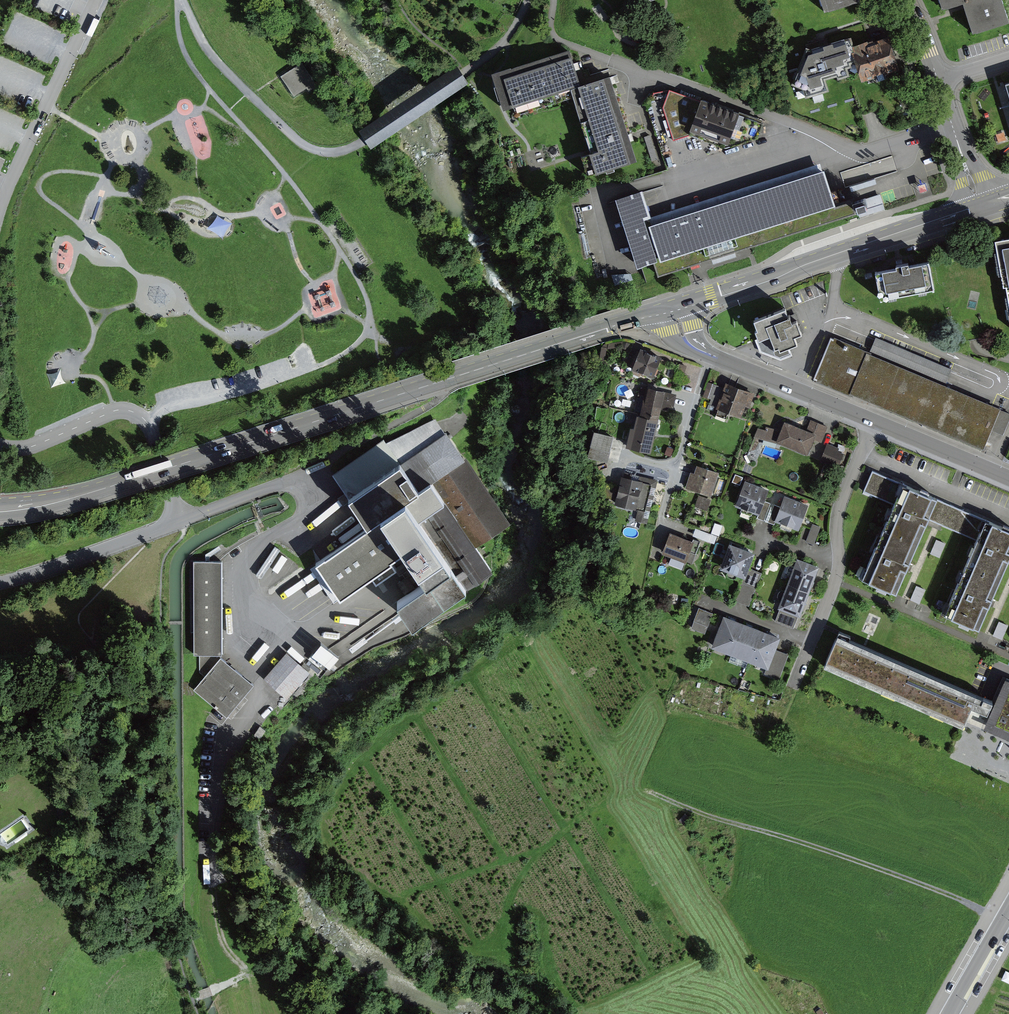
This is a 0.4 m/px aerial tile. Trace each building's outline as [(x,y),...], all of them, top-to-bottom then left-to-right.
[(642,8),(670,0),(640,0),(642,8)] [(821,22),(858,11),(854,0),(813,0),(821,22)] [(938,20),(958,13),(968,44),(1006,32),(996,0),(991,0),(975,6),(973,0),(931,0),(938,20)] [(853,50),(865,82),(905,68),(893,35),(853,50)] [(836,81),(848,77),(845,67),(851,65),(843,40),(809,50),(804,48),(789,86),(801,90),(804,100),(828,92),(824,81),(835,78),(836,81)] [(570,95),(580,92),(569,52),(496,76),(507,114),(515,112),(517,119),(572,103),(570,95)] [(295,97),(319,84),(305,60),(282,74),(295,97)] [(630,166),(604,84),(580,92),(570,95),(572,103),(597,177),(630,166)] [(739,116),(671,92),(663,108),(673,142),(691,136),(728,148),(739,116)] [(895,158),(869,162),(871,177),(898,172),(895,158)] [(620,232),(634,276),(834,214),(820,170),(648,224),(639,199),(612,207),(620,232)] [(833,209),(836,217),(885,202),(882,193),(872,197),(869,188),(852,194),(854,203),(833,209)] [(211,226),(220,232),(227,221),(218,215),(211,226)] [(988,251),(1007,343),(1008,343),(1008,246),(988,251)] [(881,308),(934,298),(928,263),(874,272),(881,308)] [(785,310),(754,321),(759,332),(757,333),(759,338),(761,343),(777,351),(796,344),(794,336),(801,333),(794,314),(788,317),(785,310)] [(871,348),(945,378),(947,373),(952,362),(878,332),(871,348)] [(832,333),(814,377),(980,443),(998,399),(832,333)] [(662,351),(640,343),(632,365),(653,373),(662,351)] [(62,369),(49,374),(54,387),(67,382),(62,369)] [(644,394),(640,393),(636,409),(657,415),(659,406),(667,408),(668,404),(673,406),(676,393),(664,390),(665,386),(647,382),(644,394)] [(751,402),(722,391),(712,418),(741,429),(751,402)] [(994,428),(1005,432),(1008,422),(1008,408),(1003,406),(998,420),(997,420),(994,428)] [(648,452),(656,416),(637,412),(629,447),(648,452)] [(759,426),(757,436),(769,439),(771,429),(759,426)] [(431,428),(330,483),(345,506),(342,509),(361,536),(373,529),(419,593),(391,614),(407,638),(491,579),(471,554),(505,531),(431,428)] [(589,454),(609,460),(617,435),(596,429),(589,454)] [(773,451),(805,463),(813,442),(781,430),(773,451)] [(842,460),(824,453),(819,467),(837,474),(842,460)] [(647,522),(657,480),(624,471),(616,503),(639,509),(636,520),(647,522)] [(866,472),(856,498),(884,509),(853,581),(893,600),(922,527),(966,544),(934,619),(976,636),(1006,562),(1008,563),(1008,533),(866,472)] [(709,505),(716,481),(690,473),(683,498),(709,505)] [(765,498),(741,489),(732,515),(756,524),(765,498)] [(806,514),(782,504),(771,529),(795,539),(806,514)] [(814,523),(809,542),(816,544),(821,525),(814,523)] [(697,534),(715,542),(717,537),(699,529),(697,534)] [(690,549),(666,540),(658,563),(682,572),(690,549)] [(751,562),(727,553),(718,578),(742,587),(751,562)] [(225,557),(225,556),(195,556),(194,652),(225,649),(225,557)] [(798,627),(816,577),(794,569),(777,619),(798,627)] [(710,622),(696,617),(688,638),(702,643),(710,622)] [(777,646),(720,626),(709,656),(765,677),(777,646)] [(988,700),(830,631),(813,670),(959,733),(967,713),(980,718),(988,700)] [(332,664),(342,653),(323,636),(313,647),(332,664)] [(266,677),(291,695),(312,667),(287,648),(266,677)] [(231,712),(256,682),(225,657),(200,686),(231,712)] [(999,678),(976,731),(1008,746),(1008,682),(999,678)]
